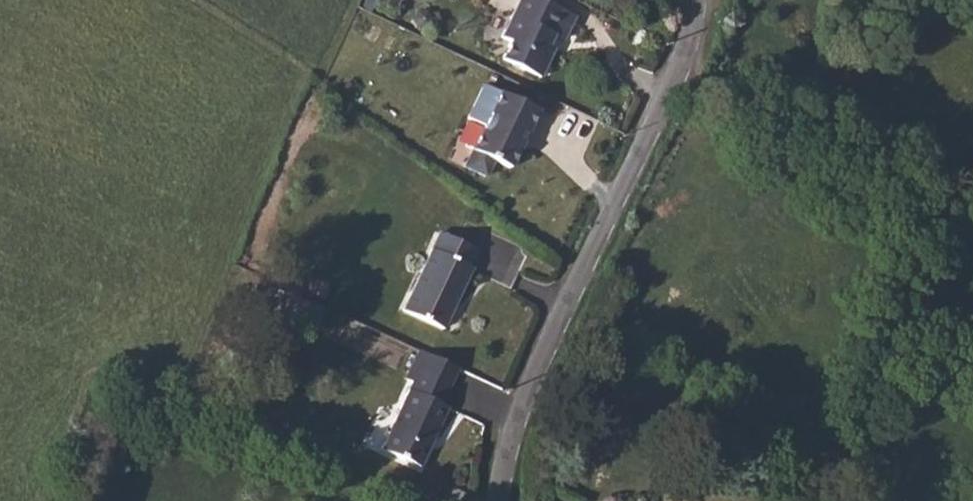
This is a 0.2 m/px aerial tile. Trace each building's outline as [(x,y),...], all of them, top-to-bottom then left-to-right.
[(547,38),(565,6),(555,0),(512,0),(498,26),(512,33),(500,53),(538,72),(553,43),(547,38)] [(514,170),(540,108),(501,89),(464,165),(490,177),(497,162),(514,170)] [(404,295),(440,313),(471,253),(466,249),(474,233),(443,218),(404,295)] [(414,340),(400,370),(408,374),(379,439),(420,458),(447,397),(441,394),(448,376),(423,364),(429,347),(414,340)] [(423,364),(448,376),(455,358),(429,347),(423,364)]
